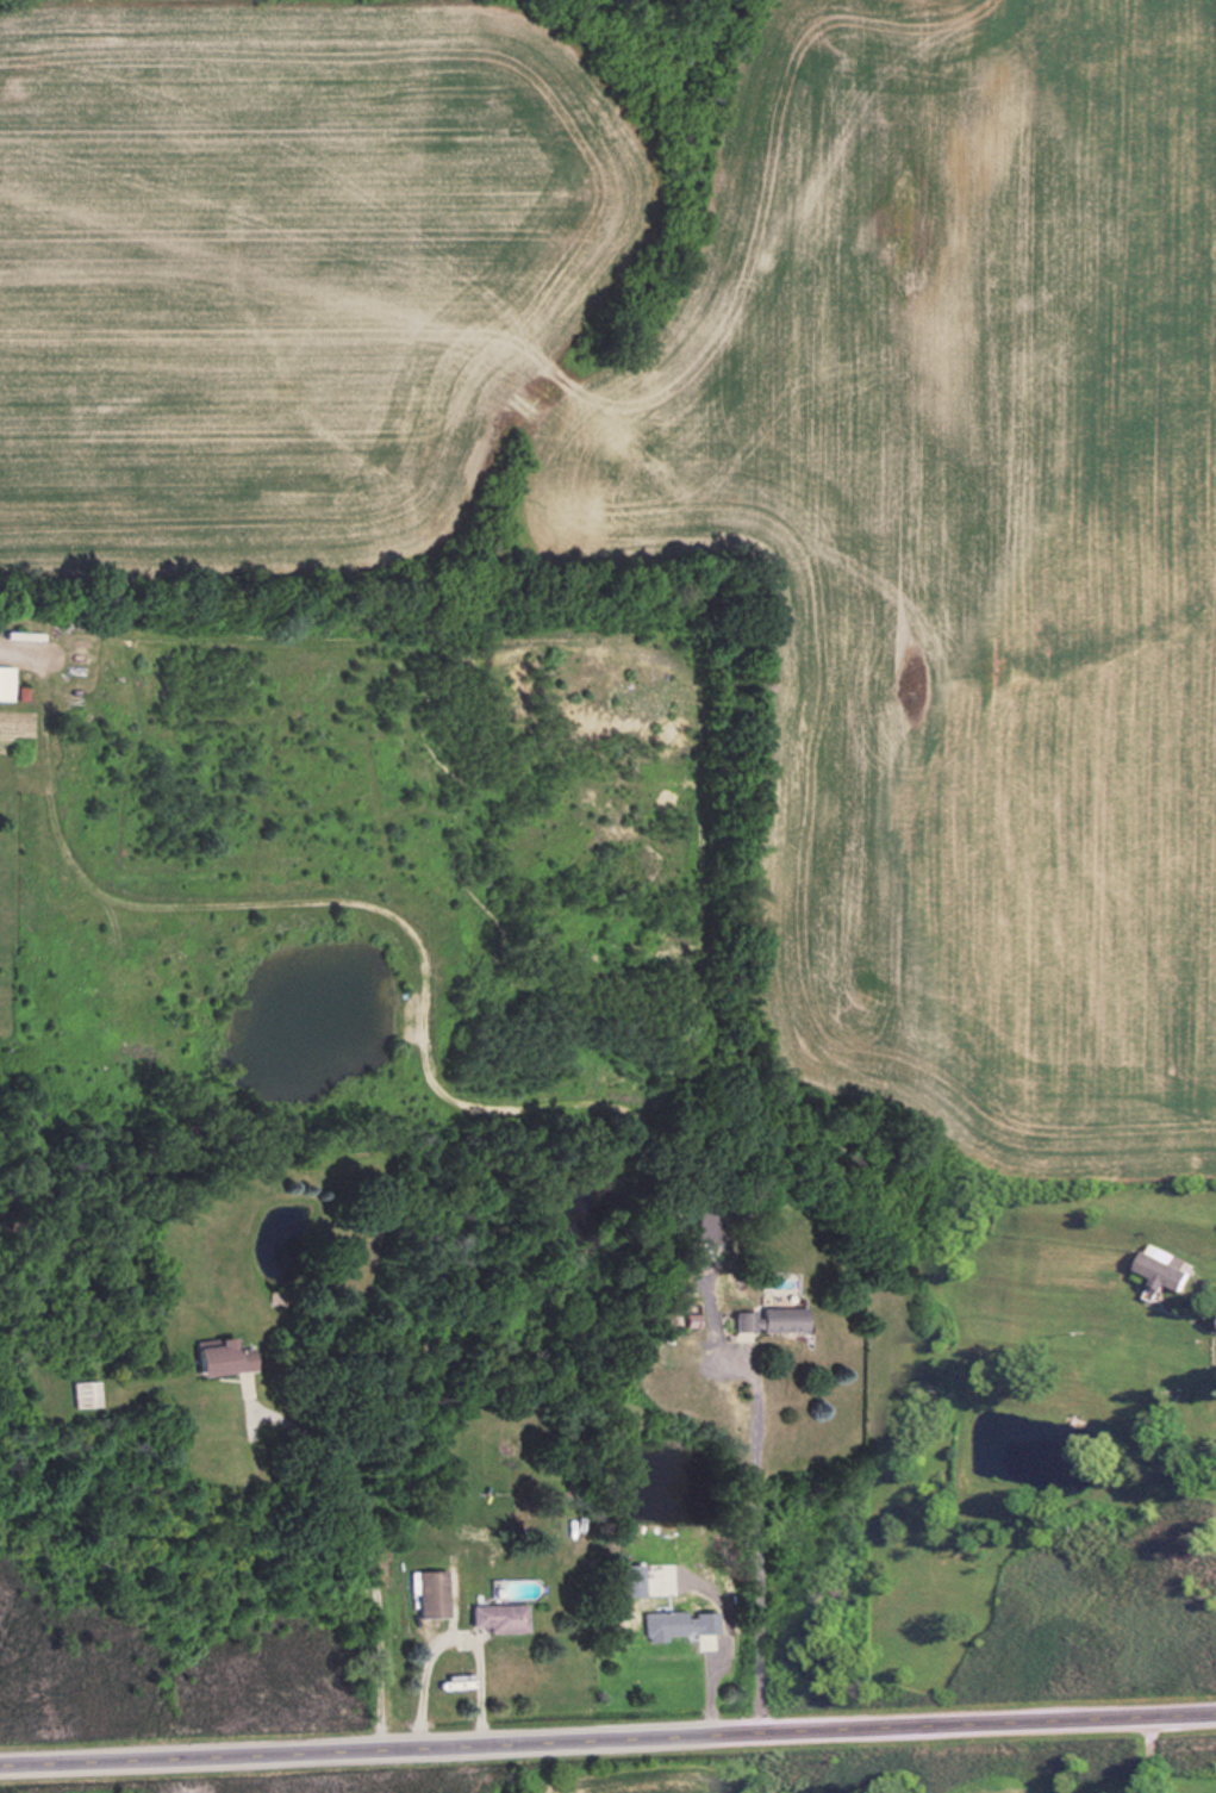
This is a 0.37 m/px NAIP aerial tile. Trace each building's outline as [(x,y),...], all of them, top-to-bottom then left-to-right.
[(9,666),(0,666),(0,700),(9,701),(9,666)] [(1193,1264),(1146,1243),(1134,1270),(1152,1278),(1149,1285),(1161,1290),(1164,1284),(1181,1292),(1193,1264)] [(800,1307),(755,1308),(755,1317),(749,1317),(749,1311),(729,1312),(729,1331),(800,1330),(800,1307)] [(253,1369),(250,1346),(233,1349),(232,1336),(192,1341),(196,1377),(253,1369)] [(642,1596),(641,1563),(615,1564),(616,1597),(642,1596)] [(445,1617),(443,1570),(413,1571),(415,1618),(445,1617)] [(520,1603),(465,1605),(465,1627),(481,1626),(482,1633),(521,1631),(520,1603)] [(641,1612),(642,1642),(663,1641),(663,1635),(714,1633),(713,1612),(691,1612),(691,1617),(682,1617),(682,1610),(641,1612)]
